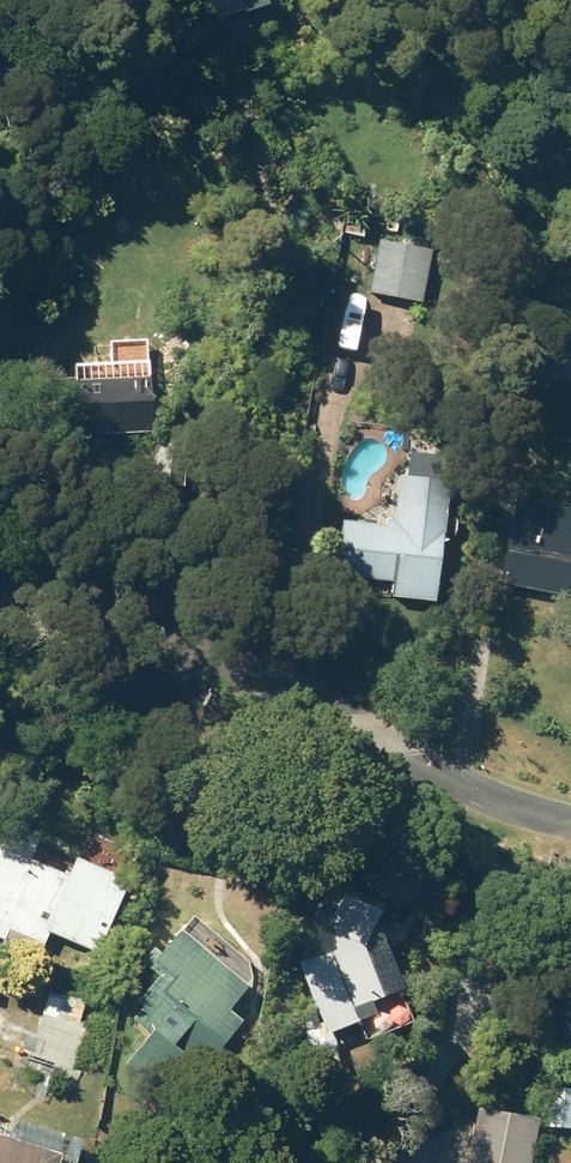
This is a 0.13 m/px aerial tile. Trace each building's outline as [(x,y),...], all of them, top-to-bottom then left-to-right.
[(258,0),(233,0),(236,13),(259,6),(258,0)] [(364,296),(420,305),(428,249),(374,240),(364,296)] [(44,380),(45,437),(143,435),(141,365),(67,368),(67,379),(44,380)] [(388,599),(429,603),(443,481),(395,475),(390,521),(380,520),(380,527),(336,523),(331,578),(389,585),(388,599)] [(570,599),(570,514),(511,502),(495,584),(570,599)] [(4,939),(31,951),(33,946),(38,947),(44,936),(92,955),(119,883),(65,861),(58,878),(0,852),(0,943),(1,943),(4,939)] [(293,963),(322,1035),(325,1033),(353,1022),(348,1010),(376,998),(355,946),(369,915),(335,899),(321,932),(326,934),(328,951),(293,963)] [(121,1066),(157,1097),(184,1065),(167,1050),(188,1025),(215,1047),(235,1023),(221,1012),(239,990),(168,935),(153,955),(148,950),(137,963),(154,977),(131,1004),(137,1010),(128,1022),(144,1035),(121,1066)] [(558,1015),(570,1018),(570,967),(558,1015)] [(92,1009),(45,995),(27,1057),(74,1071),(92,1009)] [(530,1121),(472,1112),(464,1162),(524,1162),(530,1121)] [(54,1157),(0,1141),(0,1162),(52,1162),(54,1157)]
